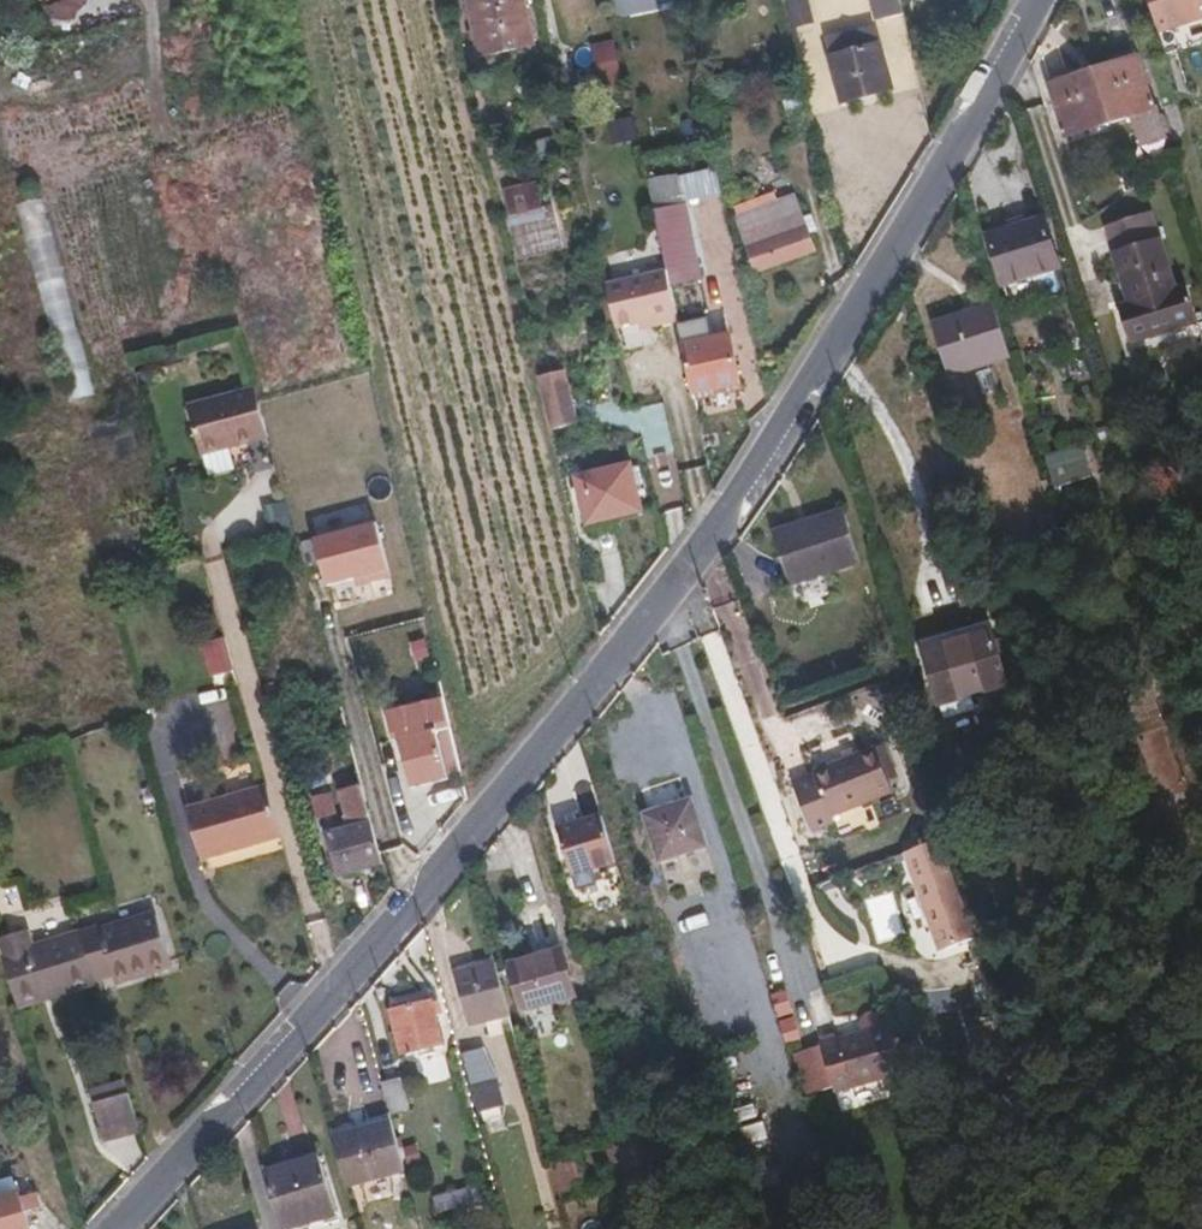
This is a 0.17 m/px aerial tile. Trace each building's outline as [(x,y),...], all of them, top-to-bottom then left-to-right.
[(482,50),(535,37),(527,0),(471,0),(482,50)] [(900,0),(878,0),(882,17),(903,12),(900,0)] [(1155,23),(1201,9),(1201,0),(1148,0),(1155,23)] [(879,44),(830,57),(844,101),(891,89),(879,44)] [(1151,111),(1133,60),(1091,74),(1107,125),(1151,111)] [(1107,125),(1091,74),(1047,88),(1063,140),(1107,125)] [(541,211),(535,187),(526,189),(532,213),(541,211)] [(560,251),(550,209),(541,211),(532,213),(526,189),(502,194),(518,261),(560,251)] [(796,204),(733,228),(753,281),(815,256),(796,204)] [(1114,304),(1126,340),(1192,318),(1180,282),(1170,286),(1153,237),(1152,237),(1143,210),(1100,224),(1125,301),(1114,304)] [(686,289),(671,216),(652,220),(667,290),(668,294),(686,289)] [(1044,218),(988,235),(1002,282),(1059,265),(1044,218)] [(668,294),(667,290),(608,303),(618,347),(639,342),(656,338),(658,345),(677,341),(676,333),(668,294)] [(1009,355),(992,303),(933,322),(948,374),(1009,355)] [(710,345),(705,326),(676,333),(677,341),(679,351),(710,345)] [(658,345),(656,338),(639,342),(641,349),(658,345)] [(739,390),(728,341),(710,345),(679,351),(689,400),(739,390)] [(571,429),(558,376),(533,382),(545,435),(571,429)] [(207,452),(195,407),(253,392),(252,386),(184,405),(198,455),(207,452)] [(265,437),(253,392),(195,407),(207,452),(265,437)] [(1080,440),(1046,450),(1055,480),(1089,471),(1080,440)] [(627,466),(572,480),(584,528),(639,515),(627,466)] [(286,498),(264,501),(269,532),(291,528),(286,498)] [(771,523),(789,577),(859,554),(842,500),(771,523)] [(989,634),(922,653),(937,709),(1004,688),(989,634)] [(231,673),(222,641),(203,647),(212,679),(231,673)] [(432,728),(395,739),(409,785),(446,774),(432,728)] [(803,778),(782,785),(796,829),(819,821),(818,817),(880,795),(865,750),(802,772),(803,778)] [(389,803),(375,753),(351,760),(358,787),(365,811),(389,803)] [(365,811),(358,787),(344,791),(353,825),(325,834),(336,874),(378,860),(365,811)] [(333,813),(328,796),(326,788),(316,791),(318,799),(309,802),(314,819),(333,813)] [(277,844),(263,793),(183,815),(197,867),(277,844)] [(702,845),(688,801),(677,804),(691,849),(702,845)] [(691,849),(677,804),(643,816),(658,859),(691,849)] [(610,859),(595,814),(555,826),(568,872),(610,859)] [(968,944),(935,844),(898,854),(926,932),(937,928),(945,951),(968,944)] [(167,959),(152,912),(98,929),(96,924),(77,930),(91,978),(110,972),(113,982),(149,971),(148,965),(167,959)] [(77,930),(28,945),(22,926),(0,933),(0,957),(14,1003),(92,979),(91,978),(77,930)] [(945,951),(937,928),(926,932),(934,955),(945,951)] [(572,996),(558,949),(505,964),(519,1011),(572,996)] [(149,971),(169,965),(167,959),(148,965),(149,971)] [(504,1015),(489,963),(447,974),(461,1026),(504,1015)] [(426,995),(388,1005),(400,1048),(437,1038),(426,995)] [(466,1048),(476,1107),(501,1102),(491,1043),(466,1048)] [(900,1088),(885,1043),(820,1062),(835,1108),(900,1088)] [(403,1103),(394,1071),(376,1076),(384,1108),(403,1103)] [(90,1102),(126,1090),(122,1079),(87,1091),(90,1102)] [(137,1128),(126,1090),(90,1102),(102,1140),(137,1128)] [(400,1164),(386,1113),(360,1121),(374,1171),(400,1164)] [(374,1171),(360,1121),(337,1128),(350,1178),(374,1171)] [(337,1198),(322,1142),(266,1158),(283,1215),(337,1198)] [(557,1195),(586,1192),(580,1147),(552,1150),(557,1195)] [(479,1202),(474,1185),(446,1194),(451,1210),(479,1202)] [(14,1189),(0,1193),(0,1228),(27,1228),(14,1189)] [(451,1210),(446,1194),(435,1197),(439,1213),(451,1210)] [(439,1213),(435,1197),(430,1199),(435,1215),(439,1213)] [(258,1219),(225,1228),(261,1228),(258,1219)]
